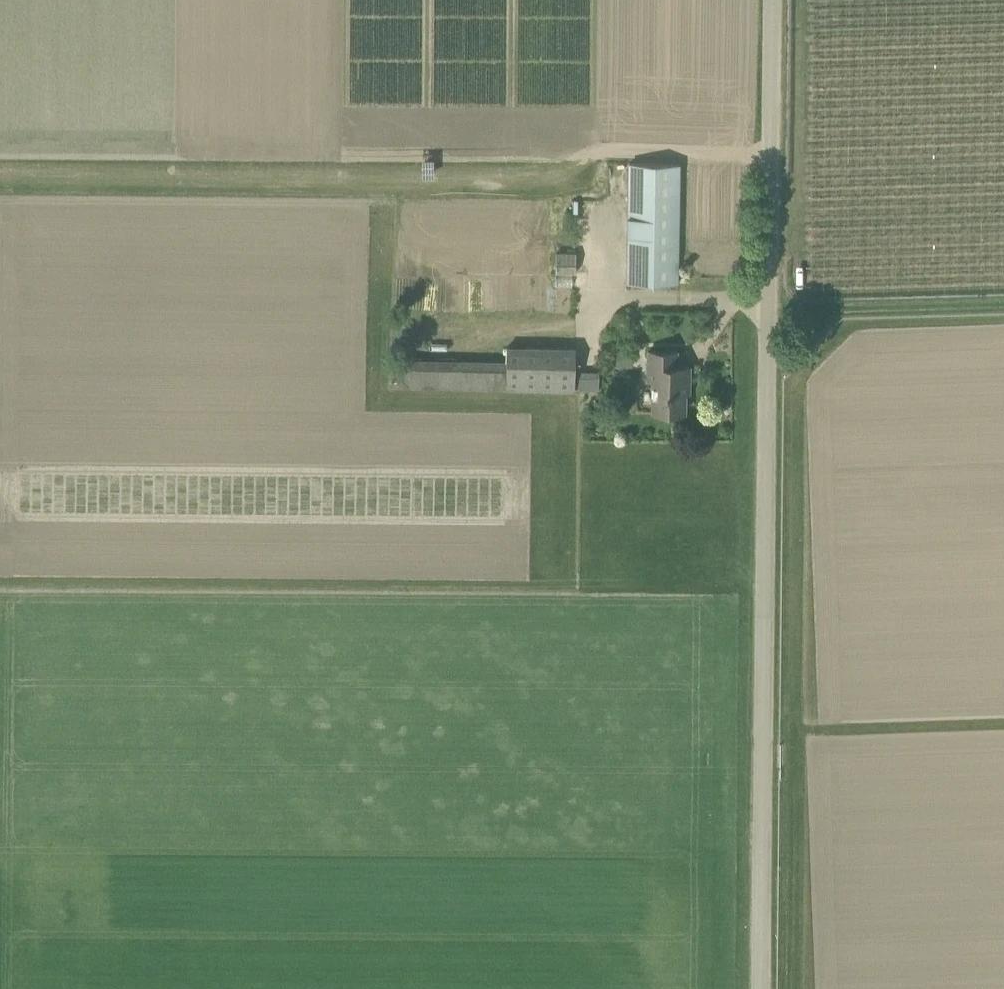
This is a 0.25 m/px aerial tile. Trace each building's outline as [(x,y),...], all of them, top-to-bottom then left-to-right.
[(678,283),(680,164),(628,163),(627,282),(678,283)] [(556,271),(575,271),(577,251),(557,251),(556,271)] [(575,389),(576,346),(507,345),(507,360),(398,358),(397,386),(575,389)] [(689,392),(690,366),(677,365),(677,350),(647,350),(646,378),(652,378),(651,410),(685,411),(685,392),(689,392)]
